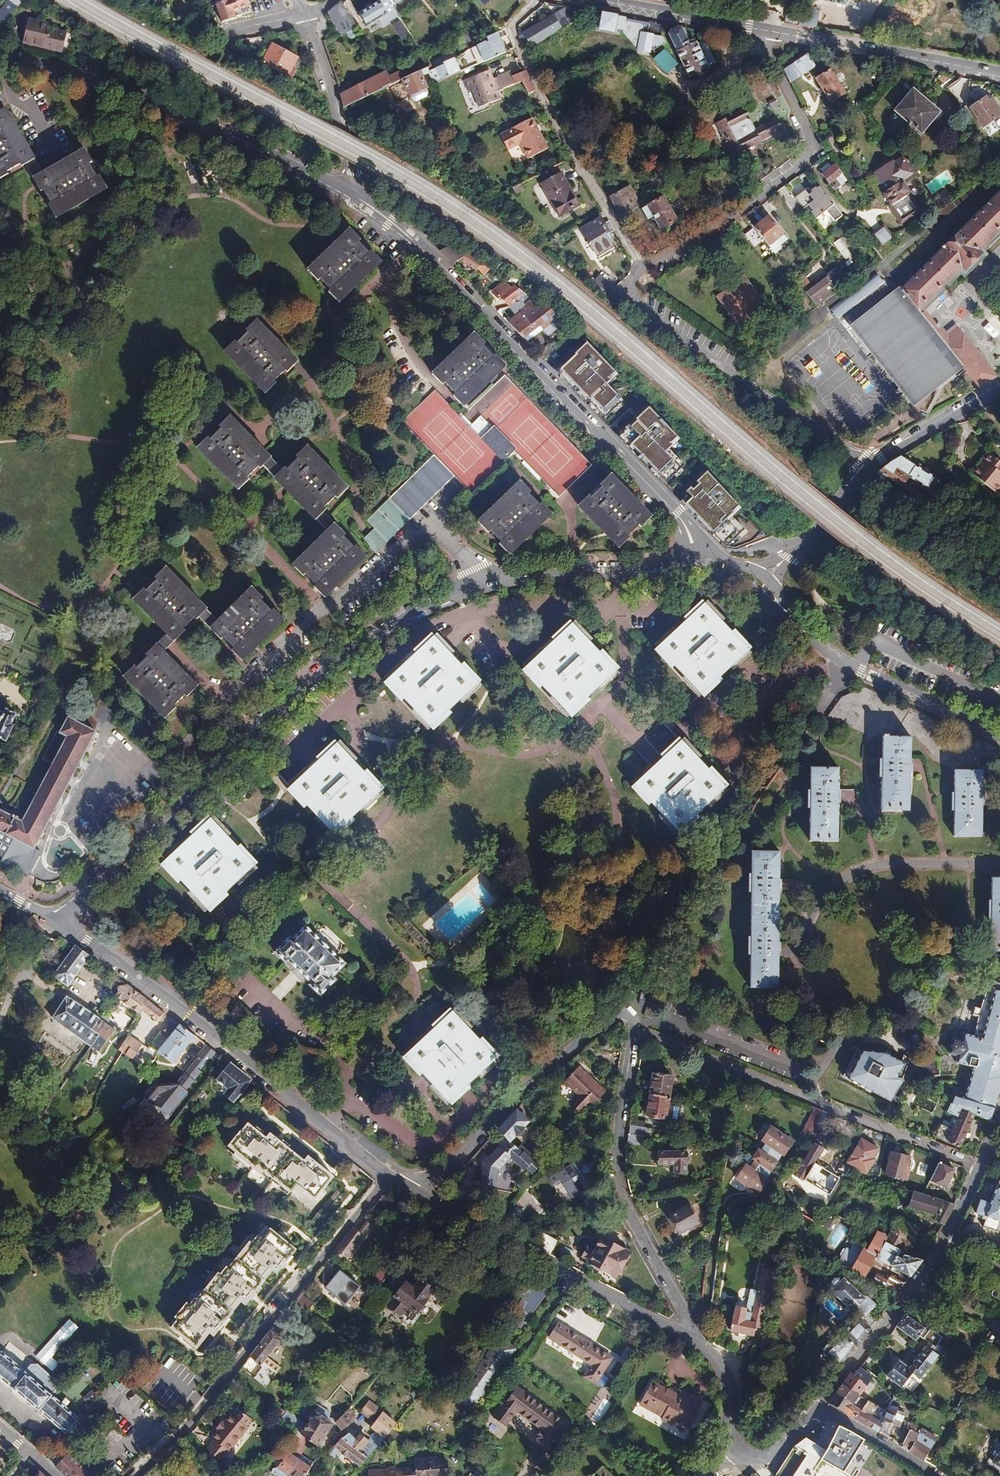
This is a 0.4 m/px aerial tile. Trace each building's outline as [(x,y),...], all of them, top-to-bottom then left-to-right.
[(9,0),(8,0),(0,12),(0,19),(6,23),(18,7),(9,0)] [(216,4),(222,22),(236,18),(236,16),(235,11),(239,10),(241,15),(252,13),(248,0),(227,0),(225,1),(216,4)] [(386,0),(381,0),(380,1),(359,13),(367,27),(378,20),(383,26),(398,17),(386,0)] [(341,1),(328,12),(338,36),(346,32),(348,38),(352,39),(356,38),(357,34),(354,28),(358,27),(341,1)] [(591,11),(567,7),(555,14),(522,34),(523,34),(519,37),(526,50),(591,11)] [(626,17),(602,13),(594,11),(591,24),(600,26),(599,30),(614,32),(615,28),(623,30),(623,32),(635,46),(638,47),(638,50),(650,52),(651,49),(654,50),(666,43),(663,36),(661,36),(663,25),(626,18),(626,17)] [(783,20),(795,22),(796,14),(784,12),(783,20)] [(801,16),(799,27),(813,29),(815,19),(801,16)] [(49,28),(51,23),(29,18),(22,44),(63,53),(67,31),(49,28)] [(402,37),(409,33),(400,20),(394,24),(402,37)] [(456,60),(461,71),(485,61),(485,62),(506,52),(500,39),(504,37),(502,31),(505,30),(503,27),(499,32),(486,38),(488,40),(468,50),(456,60)] [(669,34),(677,51),(690,78),(709,68),(708,66),(716,62),(705,40),(697,44),(696,42),(690,45),(682,27),(678,27),(670,30),(669,34)] [(467,49),(477,41),(469,31),(459,39),(467,49)] [(272,44),(262,62),(288,76),(298,58),(272,44)] [(661,48),(651,58),(664,73),(674,64),(661,48)] [(794,62),(783,70),(790,82),(815,66),(807,54),(794,62)] [(779,62),(783,70),(794,62),(789,55),(779,62)] [(430,72),(430,73),(435,83),(461,71),(456,60),(434,69),(429,71),(430,72)] [(415,65),(407,69),(410,75),(418,72),(415,65)] [(410,95),(412,100),(417,101),(427,97),(428,93),(426,88),(427,88),(422,77),(430,73),(430,72),(429,71),(428,67),(418,72),(410,75),(402,79),(409,96),(410,95)] [(402,79),(410,75),(407,69),(391,77),(388,70),(340,94),(343,108),(402,79)] [(494,80),(489,70),(463,80),(467,90),(471,88),(479,107),(501,99),(498,91),(503,89),(522,81),(528,94),(535,90),(525,70),(513,75),(511,71),(497,76),(498,78),(494,80)] [(830,70),(816,79),(831,102),(845,94),(830,70)] [(915,86),(913,89),(923,98),(926,95),(915,86)] [(940,112),(930,103),(923,98),(913,89),(894,111),(922,134),(932,121),(940,112)] [(992,99),(990,101),(986,97),(970,108),(983,127),(999,115),(999,111),(992,99)] [(932,100),(930,103),(940,112),(932,121),(935,124),(942,115),(944,113),(944,111),(943,110),(942,108),(932,100)] [(745,108),(725,118),(716,123),(732,154),(741,150),(742,152),(762,142),(761,140),(783,129),(777,117),(755,128),(751,120),(746,118),(747,112),(745,108)] [(534,127),(536,126),(532,118),(512,128),(513,128),(501,134),(509,149),(520,143),(528,159),(548,149),(539,132),(537,133),(534,127)] [(21,164),(13,150),(16,148),(0,121),(0,176),(21,164)] [(744,155),(749,163),(757,158),(753,150),(744,155)] [(86,157),(54,176),(58,182),(44,190),(57,214),(103,187),(86,157)] [(897,183),(911,175),(912,174),(910,170),(902,157),(876,174),(887,190),(897,183)] [(824,174),(823,175),(830,183),(829,184),(834,190),(847,181),(834,165),(832,167),(829,162),(820,169),(824,174)] [(930,171),(926,165),(920,169),(924,174),(927,173),(930,171)] [(568,189),(570,188),(561,173),(542,184),(560,216),(578,206),(568,189)] [(914,179),(911,175),(897,183),(887,190),(883,193),(891,206),(910,193),(905,185),(914,179)] [(516,193),(525,189),(522,183),(513,187),(516,193)] [(620,215),(640,204),(630,186),(610,197),(620,215)] [(820,186),(818,188),(815,188),(812,190),(811,193),(809,194),(805,190),(797,196),(806,207),(808,205),(813,210),(811,212),(816,218),(826,210),(834,221),(843,215),(820,186)] [(942,250),(901,290),(899,288),(893,293),(877,273),(830,309),(868,358),(874,353),(915,405),(963,367),(979,387),(996,376),(958,328),(948,336),(938,322),(932,327),(918,310),(961,267),(964,270),(981,254),(978,251),(999,229),(999,192),(958,234),(942,250)] [(797,196),(795,198),(803,209),(806,207),(797,196)] [(663,197),(648,205),(641,209),(648,220),(654,216),(662,230),(677,221),(663,197)] [(768,215),(754,226),(754,227),(746,234),(755,246),(764,239),(770,246),(775,253),(781,249),(779,246),(788,239),(784,235),(768,215)] [(607,233),(609,235),(615,231),(609,220),(605,223),(601,217),(581,229),(590,243),(593,242),(607,233)] [(978,251),(981,254),(964,270),(961,267),(918,310),(932,327),(938,322),(927,309),(961,275),(964,278),(989,254),(985,250),(999,236),(999,229),(978,251)] [(937,245),(942,250),(958,234),(953,229),(937,245)] [(880,241),(886,236),(882,231),(876,236),(880,241)] [(351,233),(312,270),(330,289),(342,278),(345,281),(372,255),(351,233)] [(594,243),(609,235),(607,233),(593,242),(594,243)] [(852,254),(840,239),(834,244),(846,259),(852,254)] [(476,270),(483,263),(467,253),(461,261),(476,270)] [(815,305),(837,289),(833,285),(843,277),(838,270),(807,293),(815,305)] [(799,271),(793,275),(797,280),(803,287),(809,283),(803,275),(799,271)] [(768,311),(743,277),(718,296),(743,330),(768,311)] [(525,306),(533,300),(525,294),(514,286),(509,281),(505,286),(509,290),(500,296),(509,307),(519,299),(525,306)] [(535,330),(524,338),(527,342),(543,329),(548,336),(564,322),(550,302),(552,301),(548,295),(538,303),(543,308),(528,319),(535,330)] [(509,322),(524,338),(535,330),(528,319),(543,308),(538,303),(533,300),(525,306),(519,299),(509,307),(517,316),(509,322)] [(574,329),(543,358),(724,547),(739,550),(773,536),(713,470),(716,467),(579,324),(576,327),(574,329)] [(264,391),(285,370),(274,359),(277,357),(250,330),(226,353),(264,391)] [(989,351),(999,359),(999,335),(989,351)] [(470,384),(496,359),(475,337),(436,374),(455,394),(467,382),(470,384)] [(543,358),(554,347),(549,342),(538,353),(543,358)] [(226,423),(221,428),(201,447),(239,486),(258,467),(250,458),(256,452),(226,423)] [(284,472),(296,483),(322,510),(346,486),(309,448),(284,472)] [(996,493),(999,488),(999,482),(999,481),(999,479),(999,461),(989,452),(971,473),(996,493)] [(374,528),(384,538),(394,529),(407,516),(452,472),(434,454),(389,498),(377,511),(367,521),(374,528)] [(935,477),(928,472),(923,469),(916,465),(915,465),(901,456),(890,463),(879,471),(870,479),(872,483),(889,478),(902,487),(909,475),(928,488),(935,477)] [(647,517),(638,507),(611,478),(586,502),(611,529),(617,524),(628,535),(647,517)] [(502,520),(491,531),(509,550),(548,513),(524,488),(496,514),(502,520)] [(297,565),(316,584),(326,575),(329,578),(358,550),(335,527),(297,565)] [(379,544),(384,538),(374,528),(369,534),(363,540),(373,550),(373,549),(379,544)] [(205,607),(168,569),(141,595),(167,621),(171,617),(183,629),(205,607)] [(214,628),(240,654),(278,617),(253,591),(214,628)] [(698,696),(701,694),(704,697),(722,680),(719,677),(730,667),(732,670),(750,653),(748,650),(751,648),(734,629),(731,632),(721,622),(724,619),(707,601),(704,604),(702,601),(684,618),(686,621),(676,630),(673,628),(655,645),(658,647),(655,650),(672,668),(675,666),(684,676),(681,678),(698,696)] [(618,673),(616,670),(619,668),(601,650),(599,652),(589,642),(592,640),(575,621),(572,624),(570,621),(551,638),(554,641),(544,650),(541,648),(523,665),(526,667),(523,670),(540,688),(543,686),(552,696),(549,698),(567,717),(569,714),(572,717),(590,700),(588,697),(598,688),(600,690),(618,673)] [(385,677),(387,680),(384,683),(401,701),(404,698),(414,708),(411,711),(428,729),(431,727),(433,729),(451,712),(449,710),(459,700),(462,703),(480,686),(478,683),(480,681),(463,662),(461,665),(451,655),(454,652),(437,634),(434,636),(432,634),(413,651),(416,653),(406,663),(403,660),(385,677)] [(156,671),(144,660),(128,676),(165,714),(188,692),(162,666),(156,671)] [(911,737),(916,737),(935,761),(954,769),(982,769),(982,763),(983,761),(984,761),(998,761),(999,761),(999,762),(999,748),(864,687),(841,697),(827,717),(868,735),(882,737),(882,736),(911,737)] [(6,741),(14,726),(11,724),(16,714),(6,709),(4,712),(0,710),(0,738),(6,741)] [(74,721),(68,718),(60,733),(57,731),(42,759),(53,764),(23,822),(0,810),(0,856),(3,857),(1,861),(29,875),(41,852),(34,848),(96,732),(74,721)] [(882,736),(882,737),(882,759),(879,759),(879,777),(881,777),(881,810),(909,811),(911,737),(882,736)] [(660,755),(663,758),(653,767),(650,765),(632,782),(634,785),(632,787),(649,805),(652,803),(661,813),(658,815),(675,834),(678,831),(680,834),(699,817),(696,814),(706,804),(709,807),(727,790),(725,787),(727,785),(710,767),(708,769),(698,759),(701,757),(684,738),(681,741),(679,738),(660,755)] [(340,741),(337,743),(335,741),(316,758),(319,760),(309,770),(306,767),(288,784),(290,787),(288,790),(305,808),(307,805),(317,816),(314,818),(331,836),(334,834),(337,836),(355,820),(352,817),(362,807),(365,810),(383,793),(381,790),(383,788),(366,769),(364,772),(354,762),(357,759),(340,741)] [(169,770),(178,760),(169,751),(160,760),(169,770)] [(838,841),(839,767),(810,767),(810,790),(807,790),(807,808),(809,808),(809,841),(838,841)] [(982,769),(954,769),(954,792),(951,792),(951,811),(954,811),(954,836),(982,836),(982,769)] [(226,892),(236,882),(239,885),(257,868),(254,865),(257,862),(240,844),(237,847),(228,837),(231,834),(214,816),(211,818),(208,815),(190,832),(193,836),(183,845),(180,842),(162,860),(165,862),(162,865),(179,883),(181,881),(191,890),(188,893),(205,911),(208,909),(210,911),(229,894),(226,892)] [(778,988),(780,851),(751,851),(751,874),(748,874),(748,892),(751,892),(750,936),(748,936),(748,955),(750,955),(750,988),(778,988)] [(991,877),(991,900),(988,900),(988,918),(990,918),(990,951),(999,951),(999,877),(991,877)] [(305,925),(292,939),(290,936),(275,952),(287,964),(289,962),(310,982),(308,984),(321,996),(336,980),(333,977),(346,963),(305,925)] [(67,985),(89,956),(76,947),(54,976),(67,985)] [(115,976),(111,982),(117,986),(127,984),(115,976)] [(118,992),(115,996),(138,1013),(141,1009),(157,1022),(166,1021),(166,1014),(127,984),(117,986),(118,992)] [(974,1114),(990,1121),(994,1108),(999,1088),(999,989),(988,986),(981,1009),(975,1008),(974,1014),(979,1015),(974,1036),(965,1034),(963,1041),(954,1038),(950,1054),(959,1056),(957,1063),(975,1067),(967,1094),(956,1091),(952,1104),(974,1114)] [(107,1024),(67,997),(53,1018),(92,1046),(107,1024)] [(447,1104),(449,1101),(452,1104),(470,1087),(467,1084),(478,1075),(480,1078),(499,1060),(496,1058),(499,1055),(482,1037),(479,1039),(470,1029),(472,1027),(455,1009),(453,1011),(450,1008),(432,1025),(434,1028),(424,1038),(422,1035),(403,1052),(406,1055),(403,1057),(420,1075),(423,1073),(432,1083),(429,1085),(447,1104)] [(173,1063),(195,1036),(178,1023),(159,1032),(149,1046),(173,1063)] [(99,1052),(115,1030),(107,1024),(92,1046),(98,1051),(99,1052)] [(119,1050),(126,1055),(136,1040),(129,1036),(119,1050)] [(136,1040),(126,1055),(133,1059),(142,1044),(136,1040)] [(206,1062),(211,1066),(219,1055),(206,1044),(197,1055),(199,1056),(206,1062)] [(91,1059),(98,1051),(92,1046),(85,1055),(91,1059)] [(902,1078),(911,1060),(908,1061),(909,1059),(903,1056),(901,1063),(884,1054),(863,1051),(863,1052),(857,1049),(842,1076),(891,1101),(902,1078)] [(199,1071),(206,1062),(199,1056),(191,1065),(199,1071)] [(911,1060),(902,1078),(939,1075),(938,1057),(911,1060)] [(234,1101),(250,1080),(230,1064),(217,1080),(228,1089),(224,1094),(234,1101)] [(605,1091),(579,1067),(565,1082),(578,1095),(571,1103),(582,1113),(589,1105),(590,1106),(605,1091)] [(650,1094),(670,1097),(672,1083),(674,1083),(674,1079),(672,1079),(673,1076),(652,1074),(651,1085),(637,1083),(635,1092),(650,1094)] [(174,1116),(188,1093),(159,1076),(145,1098),(174,1116)] [(735,1091),(744,1093),(748,1080),(739,1078),(735,1091)] [(902,1078),(891,1101),(893,1098),(904,1086),(907,1081),(902,1078)] [(904,1086),(893,1098),(899,1101),(907,1088),(904,1086)] [(667,1109),(670,1097),(650,1094),(646,1114),(676,1119),(677,1111),(667,1109)] [(516,1110),(529,1122),(535,1114),(523,1103),(516,1110)] [(960,1147),(974,1114),(952,1104),(951,1103),(947,1112),(958,1117),(952,1129),(941,1125),(936,1136),(960,1147)] [(800,1136),(808,1139),(822,1111),(814,1107),(800,1136)] [(529,1122),(516,1110),(498,1128),(504,1135),(509,1141),(529,1122)] [(242,1131),(241,1130),(228,1146),(236,1152),(235,1153),(260,1174),(263,1171),(290,1192),(291,1191),(298,1197),(303,1191),(315,1200),(334,1176),(308,1155),(304,1160),(270,1133),(266,1137),(248,1123),(242,1131)] [(630,1126),(629,1134),(644,1136),(645,1127),(630,1126)] [(782,1153),(784,1155),(792,1142),(771,1127),(762,1140),(764,1142),(759,1150),(748,1166),(746,1165),(736,1179),(758,1193),(767,1179),(765,1178),(770,1170),(771,1171),(777,1162),(776,1161),(782,1153)] [(71,1129),(59,1138),(65,1145),(77,1137),(71,1129)] [(509,1141),(504,1135),(496,1144),(498,1146),(489,1156),(487,1154),(482,1160),(481,1169),(483,1169),(480,1181),(496,1185),(500,1170),(507,1162),(511,1166),(512,1166),(516,1162),(524,1170),(526,1168),(533,1175),(543,1164),(522,1144),(518,1148),(513,1145),(509,1141)] [(866,1173),(874,1159),(871,1158),(877,1149),(861,1139),(848,1162),(866,1173)] [(839,1178),(837,1177),(814,1163),(823,1148),(814,1142),(794,1176),(803,1181),(805,1179),(830,1194),(839,1178),(846,1183),(851,1175),(842,1173),(841,1176),(839,1178)] [(659,1164),(674,1164),(674,1172),(686,1172),(686,1152),(659,1152),(659,1164)] [(910,1157),(890,1152),(885,1174),(907,1180),(910,1168),(907,1167),(910,1157)] [(565,1167),(569,1175),(571,1177),(574,1182),(581,1193),(598,1183),(581,1157),(565,1167)] [(954,1170),(939,1163),(930,1181),(946,1188),(954,1170)] [(996,1187),(990,1203),(980,1200),(976,1213),(987,1217),(983,1227),(998,1232),(999,1227),(999,1179),(997,1188),(996,1187)] [(955,1205),(924,1194),(913,1191),(908,1208),(927,1214),(926,1218),(933,1221),(934,1220),(944,1225),(955,1205)] [(386,1192),(372,1207),(380,1213),(393,1198),(386,1192)] [(692,1214),(689,1208),(688,1206),(671,1215),(680,1232),(688,1228),(693,1225),(697,1223),(692,1214)] [(834,1214),(838,1209),(833,1206),(829,1213),(834,1214)] [(900,1253),(923,1259),(929,1250),(914,1242),(910,1250),(903,1246),(913,1229),(896,1221),(887,1237),(887,1238),(885,1241),(902,1250),(900,1253)] [(836,1248),(847,1228),(839,1224),(828,1244),(836,1248)] [(344,1260),(363,1235),(353,1226),(333,1252),(344,1260)] [(277,1273),(297,1249),(270,1228),(262,1238),(258,1234),(252,1242),(250,1241),(228,1267),(227,1266),(220,1274),(218,1272),(197,1299),(195,1297),(190,1304),(187,1302),(175,1317),(178,1319),(171,1328),(197,1348),(210,1332),(214,1336),(241,1301),(245,1304),(273,1270),(277,1273)] [(910,1276),(923,1259),(900,1253),(902,1250),(885,1241),(887,1238),(887,1237),(885,1233),(878,1231),(867,1251),(862,1249),(850,1242),(847,1248),(846,1248),(843,1249),(840,1254),(841,1257),(838,1262),(851,1268),(864,1277),(874,1257),(910,1276)] [(543,1233),(536,1247),(550,1254),(557,1241),(543,1233)] [(629,1251),(602,1237),(595,1251),(587,1247),(582,1257),(589,1261),(589,1262),(615,1277),(629,1251)] [(381,1285),(392,1267),(384,1261),(373,1280),(381,1285)] [(774,1270),(762,1268),(757,1291),(754,1307),(747,1305),(747,1308),(735,1306),(730,1331),(754,1335),(757,1339),(758,1336),(769,1293),(768,1293),(774,1270)] [(325,1288),(350,1308),(360,1295),(356,1291),(360,1286),(340,1270),(325,1288)] [(887,1280),(881,1277),(877,1284),(897,1295),(905,1283),(891,1276),(890,1275),(887,1280)] [(420,1278),(413,1287),(407,1283),(389,1307),(403,1317),(402,1319),(402,1321),(406,1324),(409,1324),(410,1322),(413,1324),(421,1314),(419,1313),(429,1299),(428,1298),(434,1289),(420,1278)] [(837,1296),(847,1306),(853,1311),(855,1309),(859,1313),(841,1332),(843,1334),(840,1338),(837,1337),(824,1351),(824,1353),(839,1368),(855,1346),(857,1347),(871,1328),(863,1319),(875,1306),(875,1304),(867,1295),(864,1295),(862,1296),(843,1278),(831,1291),(837,1296)] [(546,1289),(535,1281),(513,1311),(524,1319),(546,1289)] [(295,1301),(307,1310),(312,1303),(301,1294),(295,1301)] [(844,1309),(847,1306),(837,1296),(834,1299),(844,1309)] [(505,1322),(516,1330),(524,1319),(513,1311),(505,1322)] [(929,1332),(905,1314),(896,1326),(915,1340),(918,1337),(919,1337),(920,1337),(923,1339),(929,1332)] [(285,1334),(277,1322),(250,1356),(260,1364),(285,1334)] [(613,1358),(558,1322),(548,1338),(591,1365),(583,1377),(595,1385),(613,1358)] [(933,1336),(929,1342),(936,1347),(937,1344),(939,1342),(933,1336)] [(472,1407),(514,1349),(500,1339),(458,1396),(472,1407)] [(901,1387),(913,1372),(920,1378),(937,1356),(939,1357),(945,1350),(937,1344),(936,1347),(929,1342),(926,1346),(909,1368),(899,1360),(886,1376),(901,1387)] [(50,1344),(37,1360),(47,1367),(59,1351),(50,1344)] [(0,1354),(0,1377),(67,1433),(79,1418),(52,1395),(58,1388),(58,1381),(37,1363),(31,1364),(24,1372),(1,1352),(0,1354)] [(854,1375),(854,1376),(867,1385),(868,1384),(872,1377),(859,1368),(854,1375)] [(854,1375),(850,1372),(836,1392),(852,1404),(859,1395),(863,1390),(869,1395),(874,1389),(868,1384),(867,1385),(854,1376),(854,1375)] [(652,1381),(639,1404),(663,1417),(661,1419),(672,1425),(675,1420),(690,1429),(704,1403),(680,1390),(678,1395),(652,1381)] [(568,1423),(517,1384),(493,1416),(507,1426),(518,1412),(555,1440),(568,1423)] [(829,1404),(854,1418),(868,1400),(859,1395),(852,1404),(836,1392),(829,1403),(829,1404)] [(600,1423),(611,1402),(603,1399),(593,1419),(600,1423)] [(360,1411),(371,1419),(379,1408),(369,1400),(360,1411)] [(878,1407),(868,1400),(854,1418),(866,1425),(878,1432),(881,1422),(872,1416),(878,1407)] [(900,1427),(905,1413),(889,1407),(884,1421),(900,1427)] [(216,1429),(218,1430),(211,1438),(214,1440),(206,1449),(221,1461),(248,1428),(246,1426),(252,1419),(238,1408),(233,1415),(231,1414),(224,1422),(223,1421),(216,1429)] [(336,1422),(342,1429),(352,1422),(351,1420),(356,1415),(349,1408),(336,1422)] [(307,1424),(288,1409),(280,1418),(300,1434),(307,1424)] [(315,1411),(310,1418),(311,1418),(307,1424),(300,1434),(310,1440),(317,1446),(332,1423),(322,1417),(322,1416),(315,1411)] [(370,1437),(378,1444),(379,1443),(384,1438),(386,1435),(391,1429),(396,1423),(382,1412),(371,1427),(376,1431),(370,1437)] [(709,1426),(716,1428),(719,1419),(713,1417),(709,1426)] [(925,1461),(930,1451),(937,1438),(911,1424),(910,1428),(911,1429),(903,1444),(911,1449),(910,1451),(925,1461)] [(816,1475),(816,1472),(814,1470),(821,1459),(844,1472),(864,1439),(852,1432),(839,1425),(826,1451),(806,1438),(794,1446),(775,1475),(816,1475)] [(392,1440),(397,1433),(391,1429),(386,1435),(392,1440)] [(349,1432),(342,1437),(361,1451),(369,1441),(360,1433),(355,1438),(349,1432)] [(289,1453),(298,1458),(310,1440),(300,1434),(295,1442),(296,1443),(289,1453)] [(341,1438),(334,1446),(359,1465),(368,1456),(361,1451),(342,1437),(341,1438)] [(379,1443),(383,1447),(388,1442),(384,1438),(379,1443)] [(47,1458),(56,1467),(64,1458),(55,1450),(47,1458)] [(287,1473),(289,1475),(299,1459),(298,1458),(289,1453),(288,1452),(278,1467),(273,1468),(272,1472),(276,1474),(275,1475),(287,1475),(287,1473)] [(56,1467),(66,1475),(90,1475),(91,1475),(68,1453),(64,1458),(56,1467)] [(412,1468),(404,1468),(404,1471),(404,1475),(443,1475),(449,1475),(447,1460),(439,1461),(438,1457),(414,1459),(415,1469),(412,1470),(412,1468)] [(289,1475),(292,1475),(305,1475),(311,1467),(300,1459),(299,1459),(289,1475)] [(369,1470),(369,1475),(395,1475),(395,1471),(395,1466),(389,1467),(389,1469),(369,1470)] [(602,1466),(592,1475),(613,1475),(602,1466)]
